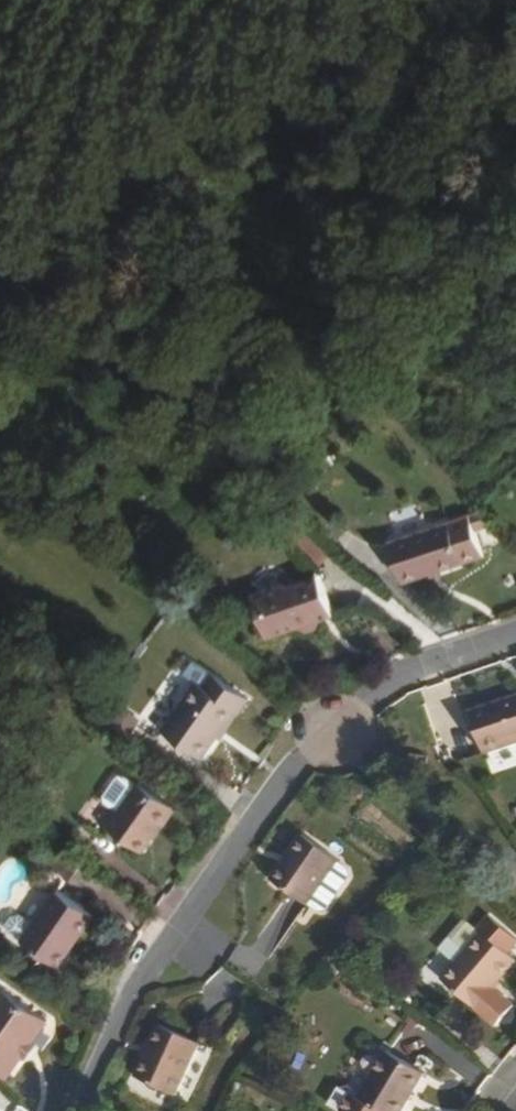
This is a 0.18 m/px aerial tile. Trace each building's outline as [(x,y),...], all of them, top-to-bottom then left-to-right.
[(491,541),(511,534),(499,521),(486,525),(491,541)] [(465,532),(479,573),(500,567),(491,541),(486,525),(465,532)] [(465,532),(402,550),(415,593),(479,573),(465,532)] [(248,599),(218,608),(234,655),(264,645),(271,651),(285,647),(285,640),(298,634),(285,592),(249,603),(248,599)] [(169,706),(135,758),(174,784),(206,736),(208,737),(219,722),(185,698),(174,711),(169,706)] [(461,733),(473,771),(515,758),(515,711),(461,733)] [(99,789),(82,814),(83,818),(97,828),(86,846),(121,870),(142,841),(144,842),(157,823),(119,796),(118,800),(104,790),(99,789)] [(287,863),(252,910),(291,939),(292,937),(302,944),(310,944),(333,914),(333,905),(323,897),(326,894),(287,863)] [(46,901),(8,949),(41,977),(79,930),(46,901)] [(460,944),(444,963),(458,976),(449,988),(437,1005),(491,1052),(510,1032),(489,1013),(513,985),(503,977),(512,964),(483,940),(471,954),(460,944)] [(458,976),(444,963),(434,974),(449,988),(458,976)] [(0,1018),(0,1083),(27,1034),(0,1018)] [(112,1097),(144,1110),(154,1110),(174,1064),(132,1047),(112,1097)] [(414,1091),(373,1074),(356,1110),(406,1110),(414,1091)]
